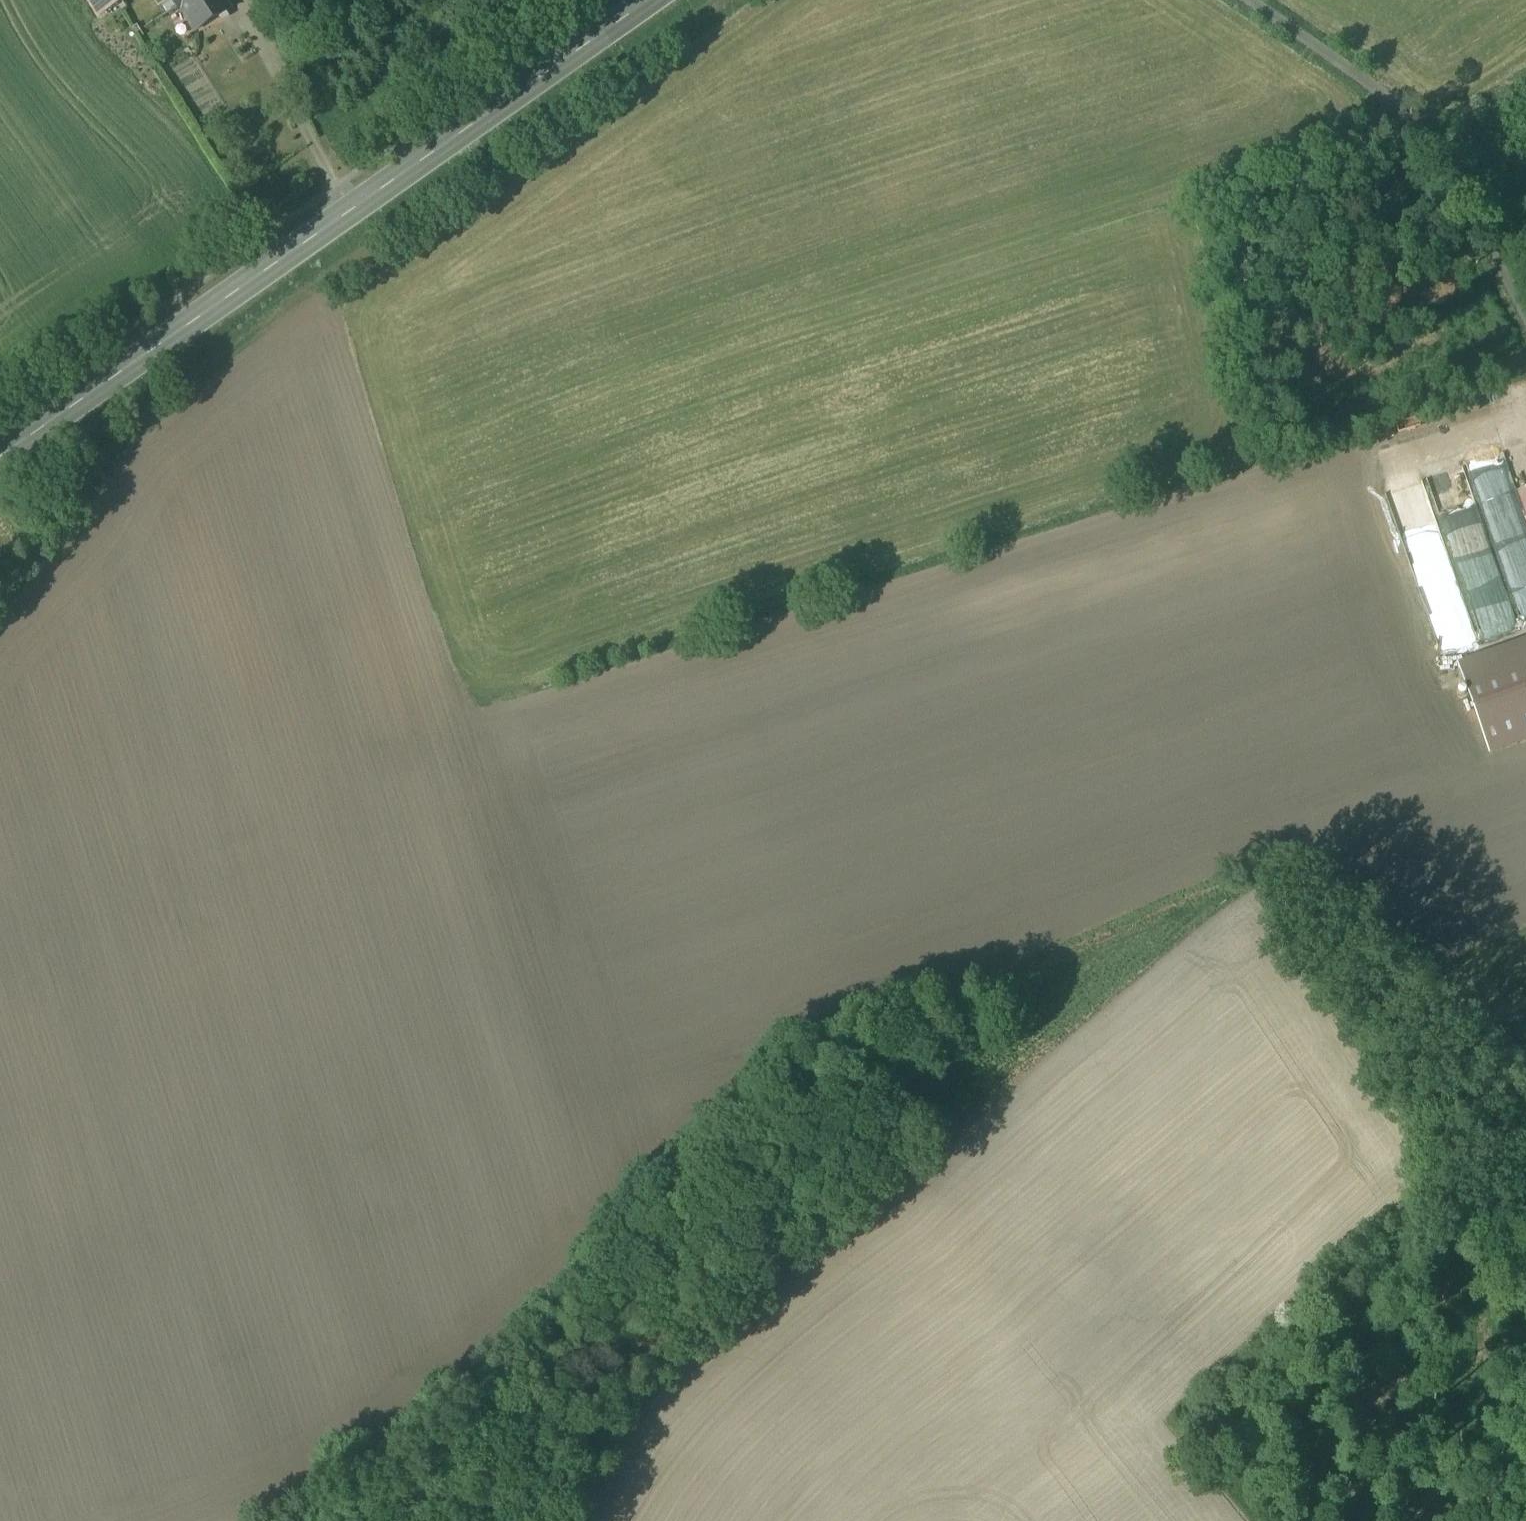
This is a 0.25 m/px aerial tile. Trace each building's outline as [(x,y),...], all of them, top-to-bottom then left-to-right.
[(100,18),(129,0),(89,0),(100,18)] [(176,5),(200,44),(240,19),(228,0),(183,0),(178,3),(176,5)] [(1461,664),(1492,751),(1525,739),(1525,641),(1461,664)]
